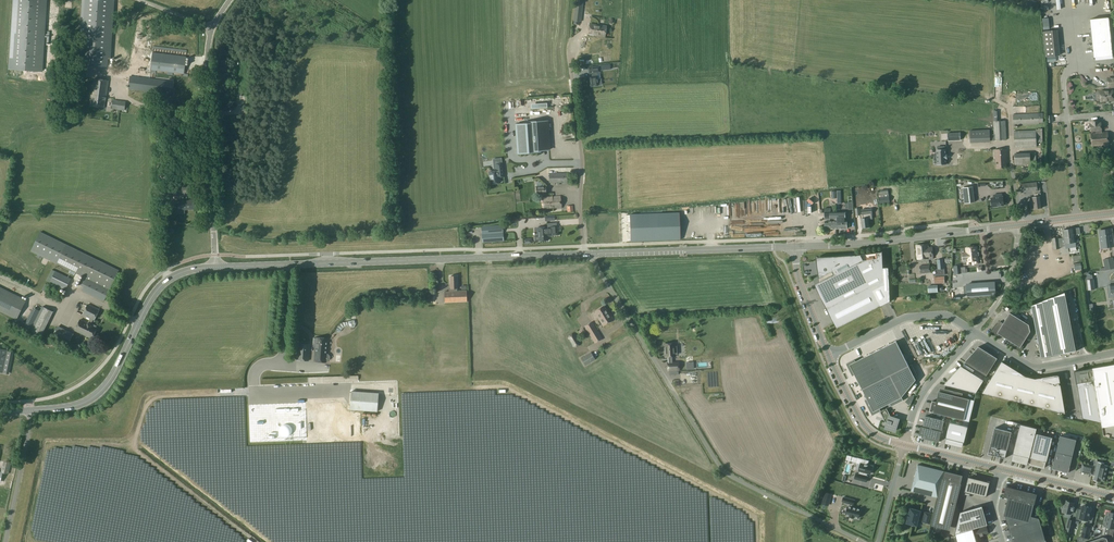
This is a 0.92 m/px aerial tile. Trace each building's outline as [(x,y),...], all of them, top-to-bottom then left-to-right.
[(9,69),(42,71),(46,0),(14,0),(9,69)] [(78,65),(81,65),(107,67),(108,59),(111,59),(114,8),(115,0),(82,0),(80,40),(78,65)] [(574,22),(581,23),(583,6),(583,4),(583,0),(576,0),(574,22)] [(1108,17),(1089,20),(1090,31),(1089,31),(1091,40),(1092,52),(1111,50),(1108,17)] [(590,24),(589,35),(594,35),(595,35),(605,37),(606,26),(598,25),(590,24)] [(1043,31),(1045,57),(1060,56),(1057,30),(1043,31)] [(144,32),(139,68),(150,70),(155,34),(144,32)] [(152,53),(150,70),(184,74),(186,57),(152,53)] [(599,71),(610,69),(610,65),(588,68),(589,73),(590,73),(590,77),(589,77),(591,87),(598,86),(598,85),(601,84),(599,71)] [(174,81),(130,76),(128,89),(172,94),(174,81)] [(90,106),(104,108),(108,81),(94,79),(90,106)] [(1100,99),(1101,101),(1113,100),(1113,90),(1100,92),(1100,94),(1099,94),(1100,99)] [(126,101),(113,100),(112,109),(125,110),(126,101)] [(1013,125),(1039,124),(1039,123),(1043,122),(1043,113),(1038,113),(1013,114),(1013,125)] [(549,150),(547,121),(525,123),(525,124),(515,125),(517,153),(540,152),(540,150),(549,150)] [(994,140),(1006,140),(1005,121),(993,121),(994,140)] [(1096,132),(1101,131),(1101,130),(1100,123),(1099,123),(1098,121),(1091,121),(1091,124),(1089,124),(1090,131),(1096,131),(1096,132)] [(970,130),(970,143),(990,142),(990,129),(970,130)] [(1036,130),(1013,131),(1014,148),(1036,147),(1036,145),(1043,145),(1042,129),(1036,129),(1036,130)] [(1101,131),(1096,132),(1096,133),(1090,134),(1092,146),(1109,145),(1108,132),(1101,133),(1101,131)] [(946,154),(946,149),(945,149),(944,146),(937,147),(937,150),(936,150),(937,154),(934,154),(934,163),(937,163),(937,165),(946,164),(946,159),(947,159),(947,154),(946,154)] [(1007,168),(1006,161),(1007,161),(1007,149),(995,150),(995,161),(996,161),(996,168),(1007,168)] [(1015,165),(1031,164),(1036,164),(1036,153),(1030,153),(1015,153),(1015,165)] [(497,171),(489,172),(491,184),(500,183),(499,177),(504,176),(502,164),(496,164),(497,171)] [(172,170),(171,178),(183,177),(182,169),(172,170)] [(549,183),(568,183),(568,173),(549,173),(549,183)] [(1041,191),(1040,182),(1037,182),(1020,184),(1021,193),(1038,191),(1041,191)] [(165,186),(166,197),(191,195),(190,184),(165,186)] [(538,194),(544,194),(545,194),(548,194),(547,186),(538,186),(538,194)] [(974,202),(972,186),(963,187),(964,203),(974,202)] [(890,203),(889,196),(888,189),(880,190),(880,192),(878,192),(879,197),(879,204),(890,203)] [(796,206),(791,193),(786,195),(790,208),(796,206)] [(1035,197),(1032,197),(1032,200),(1030,200),(1031,209),(1042,207),(1041,196),(1041,193),(1034,194),(1035,197)] [(1003,203),(1005,203),(1005,202),(1005,199),(1004,199),(1003,199),(1003,196),(1002,196),(1002,194),(993,195),(994,197),(991,198),(992,207),(1004,205),(1003,203)] [(560,196),(545,198),(544,198),(542,198),(544,210),(545,209),(556,208),(557,208),(561,208),(560,196)] [(818,209),(817,196),(802,196),(802,203),(809,202),(809,210),(818,209)] [(784,198),(781,199),(787,215),(791,213),(784,198)] [(178,201),(178,210),(195,209),(194,200),(178,201)] [(518,213),(526,212),(525,201),(517,202),(518,213)] [(863,216),(864,218),(861,218),(862,228),(869,227),(869,219),(872,219),(872,213),(872,209),(861,210),(862,214),(863,214),(863,216)] [(679,212),(630,214),(631,241),(680,240),(679,212)] [(825,229),(837,229),(837,226),(838,226),(838,218),(831,218),(831,212),(825,212),(825,219),(825,220),(830,220),(830,219),(834,219),(834,221),(825,221),(825,229)] [(837,229),(847,229),(847,220),(843,221),(843,219),(845,219),(845,212),(831,212),(831,218),(838,218),(838,226),(837,226),(837,229)] [(537,228),(537,236),(534,236),(534,241),(548,240),(548,236),(558,235),(558,231),(557,231),(556,222),(546,223),(547,227),(537,228)] [(483,243),(504,241),(502,225),(481,227),(483,243)] [(1063,230),(1064,235),(1062,235),(1062,239),(1064,238),(1065,243),(1065,244),(1066,249),(1076,247),(1074,235),(1080,234),(1079,228),(1074,228),(1063,230)] [(1113,246),(1111,229),(1099,230),(1101,248),(1113,246)] [(119,270),(40,233),(30,252),(70,271),(68,273),(73,276),(74,273),(82,277),(79,284),(84,287),(82,291),(104,301),(119,270)] [(1053,249),(1060,249),(1059,237),(1052,238),(1053,249)] [(924,251),(924,258),(930,258),(930,259),(933,259),(932,247),(928,248),(927,244),(924,245),(924,251)] [(975,261),(978,260),(977,247),(966,248),(967,262),(975,261)] [(837,328),(881,306),(871,287),(884,280),(882,252),(877,253),(877,252),(876,252),(876,253),(872,253),(871,253),(866,254),(861,255),(860,255),(855,255),(855,256),(822,258),(824,275),(819,277),(819,278),(832,272),(834,275),(814,284),(815,285),(834,275),(846,299),(827,309),(827,308),(837,328)] [(930,265),(920,266),(921,273),(931,272),(930,265)] [(960,265),(953,266),(954,275),(961,274),(960,265)] [(46,281),(65,290),(71,279),(52,269),(46,281)] [(1094,279),(1093,279),(1092,272),(1085,273),(1088,290),(1095,289),(1094,279)] [(995,294),(994,282),(967,284),(968,296),(995,294)] [(43,294),(59,301),(62,293),(47,286),(43,294)] [(0,288),(0,312),(15,319),(25,300),(0,288)] [(452,291),(444,292),(445,303),(467,302),(466,291),(457,292),(454,292),(454,291),(452,291)] [(1065,292),(1031,305),(1041,358),(1076,351),(1065,292)] [(96,327),(97,326),(91,323),(93,320),(94,320),(99,309),(88,304),(83,315),(90,318),(87,323),(80,319),(75,330),(92,339),(97,327),(96,327)] [(598,318),(603,326),(613,319),(608,312),(607,312),(603,306),(595,311),(598,318)] [(53,312),(42,307),(30,331),(41,336),(53,312)] [(1000,321),(992,331),(998,335),(999,334),(1011,341),(1010,343),(1021,350),(1026,342),(1024,341),(1030,331),(1029,324),(1010,313),(1003,324),(1000,321)] [(446,325),(449,325),(449,329),(468,328),(468,318),(446,319),(446,325)] [(355,324),(354,320),(353,320),(343,322),(341,322),(341,323),(340,324),(340,323),(338,324),(338,325),(337,326),(336,327),(335,332),(338,332),(339,332),(341,330),(343,328),(345,327),(348,326),(350,328),(353,328),(354,326),(355,324)] [(591,322),(585,326),(595,343),(602,339),(591,322)] [(69,343),(73,335),(67,332),(63,340),(69,343)] [(579,345),(579,343),(574,334),(572,334),(569,336),(568,338),(574,346),(576,347),(579,345)] [(314,361),(326,362),(328,338),(315,338),(314,338),(313,343),(314,343),(314,348),(315,348),(314,361)] [(847,364),(853,375),(855,374),(861,387),(908,363),(896,341),(855,361),(855,360),(847,364)] [(296,360),(309,361),(310,344),(298,343),(296,360)] [(674,344),(664,344),(664,357),(668,357),(668,363),(672,362),(671,356),(675,356),(675,354),(678,354),(677,346),(674,346),(674,344)] [(997,358),(978,347),(965,362),(987,375),(997,358)] [(8,352),(4,372),(8,373),(12,353),(8,352)] [(581,359),(585,365),(595,360),(591,353),(581,359)] [(1008,365),(1002,361),(982,393),(1065,414),(1061,385),(1060,385),(1059,382),(1060,382),(1059,376),(1058,376),(1058,375),(1051,376),(1052,377),(1043,378),(1043,377),(1035,379),(1006,371),(1008,365)] [(668,363),(667,363),(668,371),(669,371),(675,370),(675,374),(678,374),(678,370),(679,370),(678,362),(672,362),(668,363)] [(861,387),(867,399),(865,400),(873,415),(880,411),(879,409),(902,398),(916,380),(908,363),(861,387)] [(1113,425),(1113,364),(1092,368),(1075,371),(1077,383),(1083,418),(1101,422),(1102,427),(1113,425)] [(961,366),(946,383),(945,385),(976,393),(984,380),(961,366)] [(703,379),(680,380),(680,382),(677,383),(677,385),(711,384),(710,371),(705,371),(705,375),(702,375),(703,379)] [(322,390),(322,383),(278,380),(278,383),(282,384),(282,387),(284,387),(285,384),(297,384),(297,389),(301,389),(322,390)] [(304,417),(327,419),(327,405),(325,405),(326,390),(253,386),(252,412),(256,412),(256,406),(260,406),(259,413),(286,415),(287,411),(304,412),(304,417)] [(377,412),(378,393),(351,391),(350,410),(377,412)] [(939,391),(936,403),(932,402),(932,401),(929,412),(964,420),(969,399),(939,391)] [(424,408),(421,412),(422,412),(419,416),(422,418),(428,411),(424,408)] [(886,428),(895,431),(898,419),(889,416),(889,415),(890,415),(887,409),(880,412),(884,419),(888,420),(886,428)] [(925,416),(923,426),(921,426),(920,432),(919,436),(931,439),(931,440),(939,442),(944,421),(925,416)] [(302,433),(301,440),(324,442),(326,419),(304,417),(304,422),(288,420),(287,432),(302,433)] [(337,433),(337,440),(369,442),(370,421),(352,420),(352,424),(347,424),(347,429),(346,433),(337,433)] [(443,428),(447,429),(457,434),(460,429),(446,422),(443,428)] [(950,422),(944,443),(963,448),(968,427),(950,422)] [(1012,453),(1011,460),(1026,464),(1028,457),(1030,458),(1036,433),(1037,428),(1018,423),(1011,453),(1012,453)] [(374,487),(379,474),(328,454),(329,453),(259,426),(254,441),(258,443),(250,463),(319,489),(325,473),(321,471),(322,468),(374,487)] [(995,428),(988,454),(1005,458),(1011,432),(995,428)] [(1030,464),(1029,464),(1030,464),(1043,467),(1043,468),(1044,468),(1044,467),(1045,462),(1047,462),(1053,438),(1036,433),(1030,458),(1031,458),(1030,464)] [(1068,473),(1076,440),(1060,436),(1052,469),(1058,470),(1059,470),(1062,471),(1068,473)] [(403,463),(404,442),(369,440),(369,442),(366,442),(365,452),(366,452),(366,461),(403,463)] [(244,456),(254,455),(253,445),(244,446),(244,456)] [(868,461),(858,458),(856,463),(861,464),(860,464),(859,466),(860,467),(859,471),(860,471),(859,474),(856,473),(855,479),(866,482),(868,476),(865,476),(866,473),(870,474),(872,466),(867,465),(868,461)] [(7,475),(10,462),(3,461),(0,473),(7,475)] [(1097,467),(1094,466),(1092,475),(1095,475),(1093,480),(1100,482),(1100,480),(1104,481),(1108,466),(1104,465),(1104,463),(1098,462),(1097,467)] [(1092,475),(1094,466),(1082,463),(1080,472),(1092,475)] [(918,465),(911,491),(937,498),(944,471),(918,465)] [(942,479),(931,525),(938,527),(939,525),(945,526),(946,524),(951,525),(961,484),(960,484),(962,478),(961,478),(960,484),(955,483),(957,474),(945,471),(943,479),(942,479)] [(968,477),(965,492),(986,497),(990,482),(968,477)] [(1034,504),(1037,494),(1006,487),(1004,496),(1008,498),(1004,516),(1005,516),(1029,522),(1031,516),(1034,504)] [(846,515),(847,515),(846,516),(849,516),(849,515),(850,516),(850,517),(854,518),(854,517),(855,517),(855,518),(857,519),(857,518),(858,518),(861,510),(851,507),(852,505),(853,505),(854,500),(843,497),(842,502),(850,504),(849,507),(848,506),(846,515)] [(422,512),(480,536),(483,530),(475,527),(477,523),(418,499),(416,506),(423,509),(422,512)] [(1066,500),(1064,504),(1062,504),(1061,508),(1063,509),(1063,512),(1071,514),(1072,510),(1073,511),(1074,507),(1073,507),(1074,503),(1068,502),(1068,501),(1066,500)] [(301,514),(275,504),(274,507),(273,506),(264,532),(289,541),(294,541),(299,529),(296,528),(301,514)] [(604,514),(609,509),(606,505),(601,510),(604,514)] [(983,506),(961,512),(955,534),(973,529),(988,525),(983,506)] [(1091,508),(1083,506),(1082,510),(1079,509),(1076,519),(1080,520),(1080,518),(1088,520),(1091,508)] [(911,508),(909,514),(908,514),(908,517),(907,523),(917,526),(919,518),(923,519),(922,522),(930,524),(932,514),(925,512),(924,516),(920,515),(921,511),(911,508)] [(562,521),(566,525),(582,532),(585,535),(592,537),(596,527),(592,526),(591,525),(595,516),(591,515),(588,518),(584,516),(580,520),(573,517),(571,515),(572,512),(569,511),(568,513),(566,512),(569,516),(565,514),(565,515),(562,521)] [(1108,513),(1107,517),(1106,517),(1105,521),(1106,521),(1105,526),(1109,527),(1106,538),(1107,539),(1107,540),(1111,539),(1112,539),(1113,529),(1113,513),(1112,514),(1108,513)] [(1039,518),(1031,516),(1029,522),(1005,516),(1013,541),(1039,541),(1045,540),(1039,518)] [(1066,531),(1072,532),(1074,521),(1068,519),(1066,531)] [(323,525),(310,520),(300,541),(315,541),(323,525)] [(348,541),(349,538),(345,536),(346,534),(337,531),(337,530),(328,526),(321,541),(351,541),(348,541)] [(1088,538),(1090,528),(1084,526),(1081,537),(1088,538)] [(955,534),(957,541),(977,541),(973,529),(955,534)]
